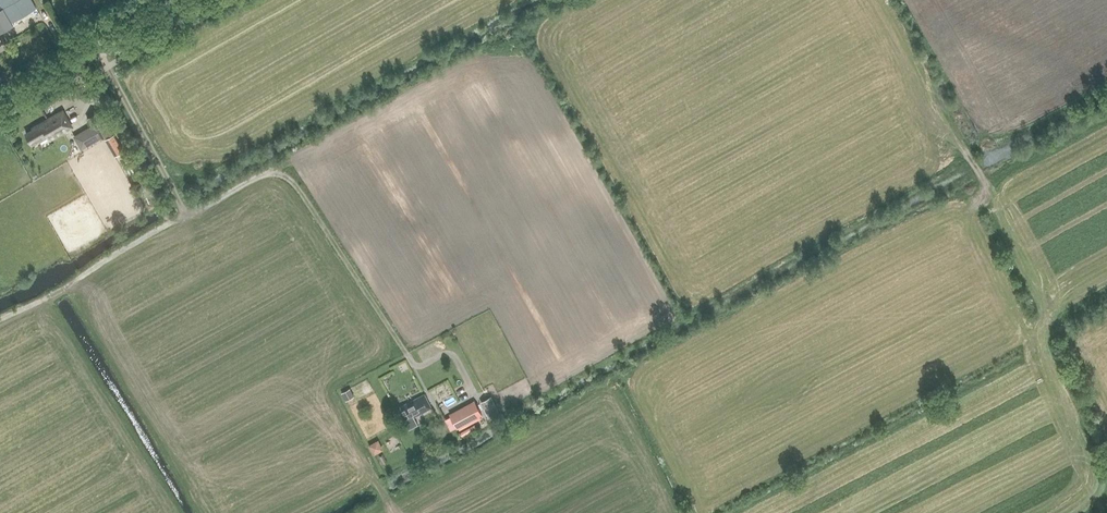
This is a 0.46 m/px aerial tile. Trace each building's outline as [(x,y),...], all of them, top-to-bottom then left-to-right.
[(5,13),(0,15),(0,51),(7,47),(0,35),(6,32),(14,28),(39,14),(31,0),(0,0),(0,4),(5,13)] [(93,128),(75,138),(81,149),(111,132),(99,111),(87,118),(93,128)] [(62,112),(41,124),(32,129),(33,130),(26,134),(32,144),(39,140),(39,141),(48,136),(50,139),(71,127),(62,112)] [(113,137),(105,142),(114,158),(115,157),(122,154),(113,137)] [(341,392),(345,400),(354,396),(349,387),(341,392)] [(401,420),(402,420),(407,430),(417,425),(414,417),(431,408),(424,394),(399,406),(401,409),(396,411),(401,420)] [(491,396),(480,402),(489,418),(499,412),(491,396)] [(448,414),(456,429),(481,415),(473,401),(448,414)] [(374,454),(385,449),(380,439),(369,444),(374,454)]
